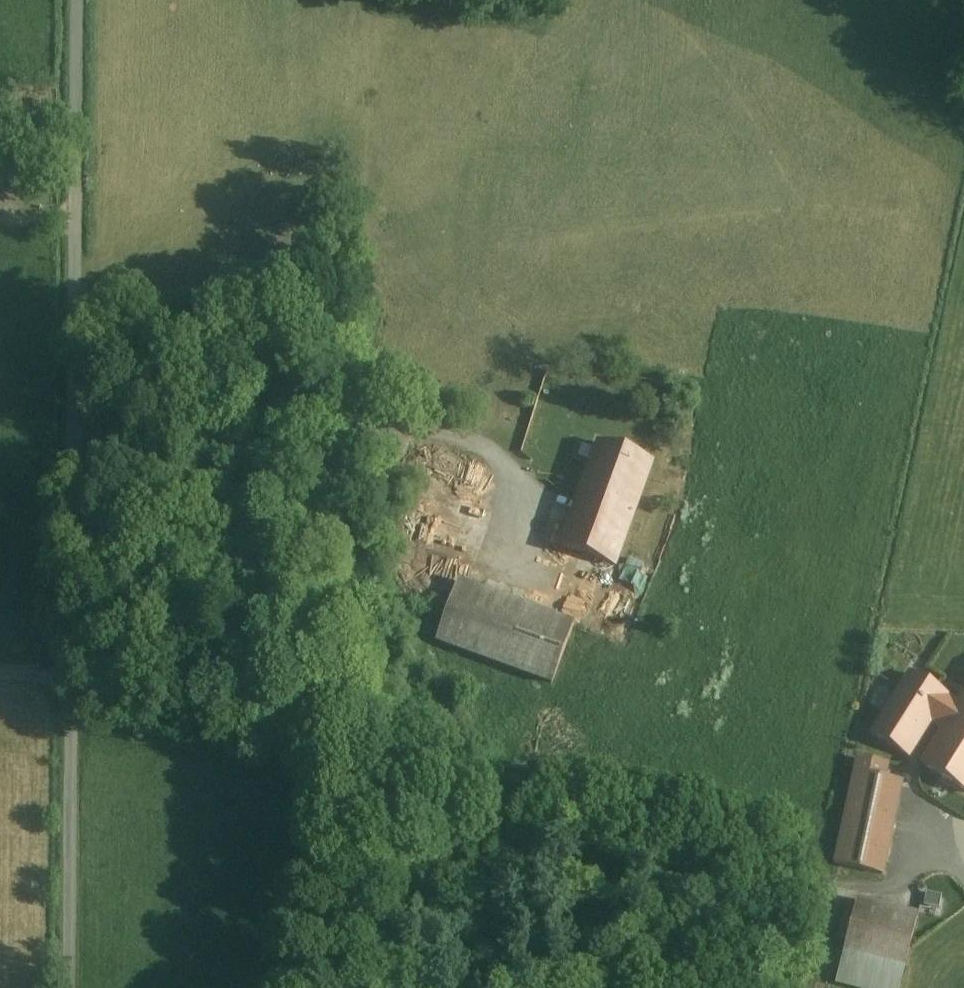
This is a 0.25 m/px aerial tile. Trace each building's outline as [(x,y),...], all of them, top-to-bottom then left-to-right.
[(601,444),(562,547),(615,567),(654,464),(601,444)] [(574,626),(460,585),(439,643),(553,685),(574,626)] [(911,675),(875,734),(909,755),(931,720),(945,729),(923,764),(963,789),(963,708),(960,706),(911,675)] [(888,766),(857,760),(835,866),(883,876),(902,785),(885,781),(888,766)] [(858,903),(838,982),(861,987),(900,987),(918,917),(858,903)]
